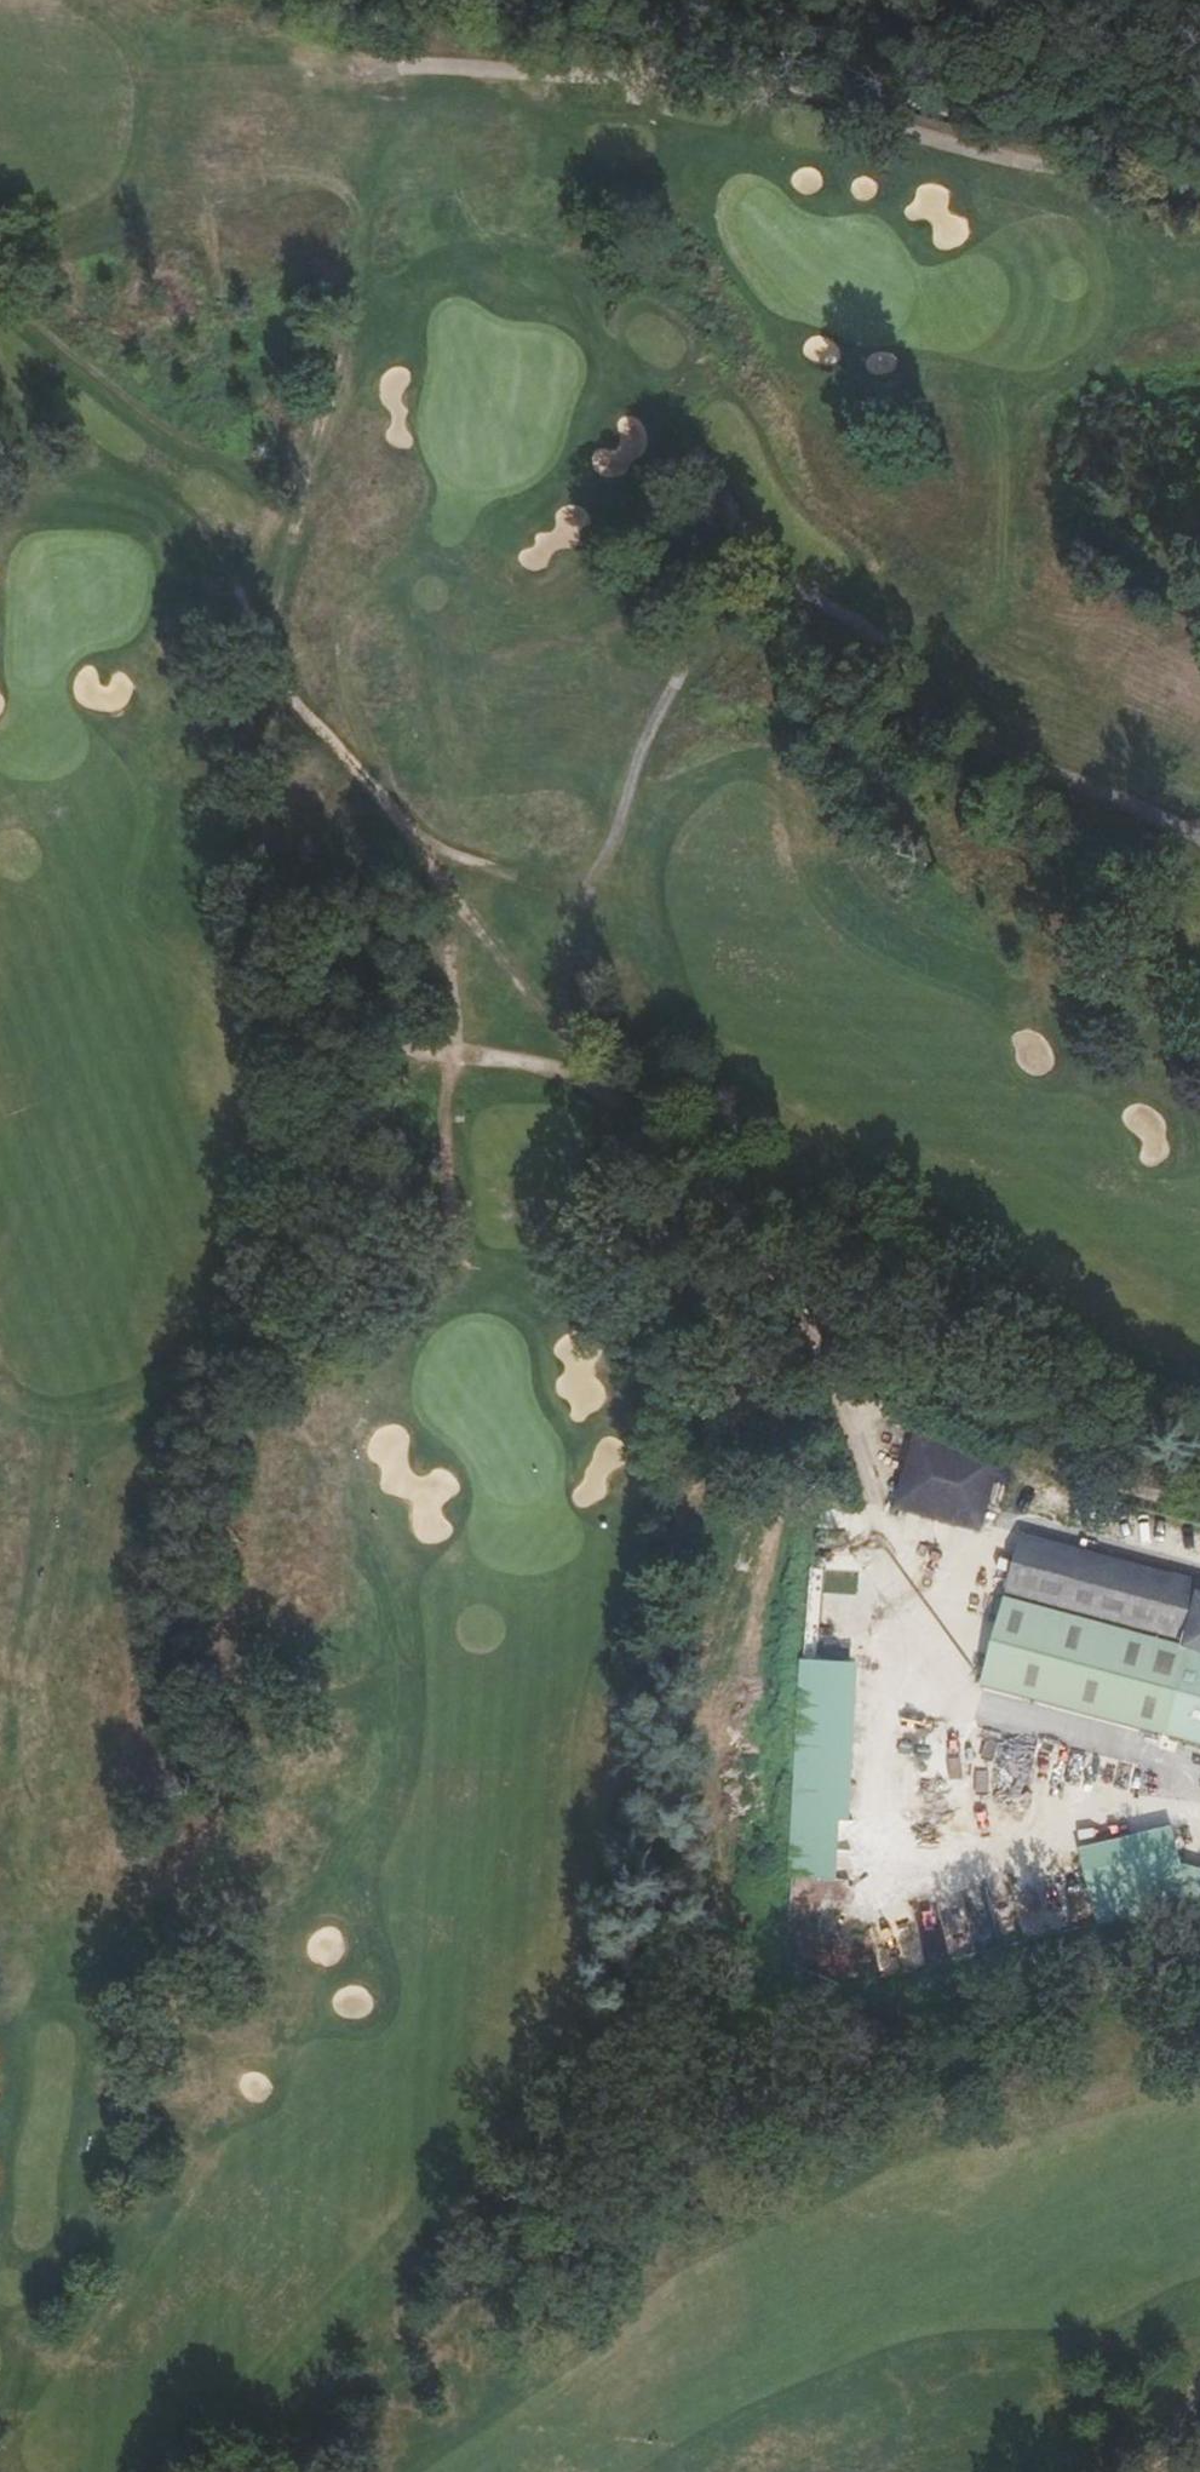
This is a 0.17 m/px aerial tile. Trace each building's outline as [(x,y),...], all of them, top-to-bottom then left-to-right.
[(1008,1457),(923,1432),(901,1504),(986,1530),(1008,1457)] [(983,1684),(1199,1744),(1199,1592),(1199,1591),(1199,1581),(1029,1532),(1011,1591),(1191,1645),(1189,1650),(1009,1596),(983,1684)] [(813,1563),(839,1568),(842,1553),(816,1548),(813,1563)] [(856,1664),(860,1638),(837,1634),(842,1605),(857,1607),(862,1574),(812,1566),(798,1654),(856,1664)] [(849,1678),(849,1662),(813,1661),(813,1677),(849,1678)] [(996,1941),(1199,1907),(1199,1876),(1188,1878),(1180,1829),(1078,1846),(1081,1862),(986,1878),(996,1941)] [(964,1895),(869,1916),(881,1974),(976,1953),(964,1895)]
